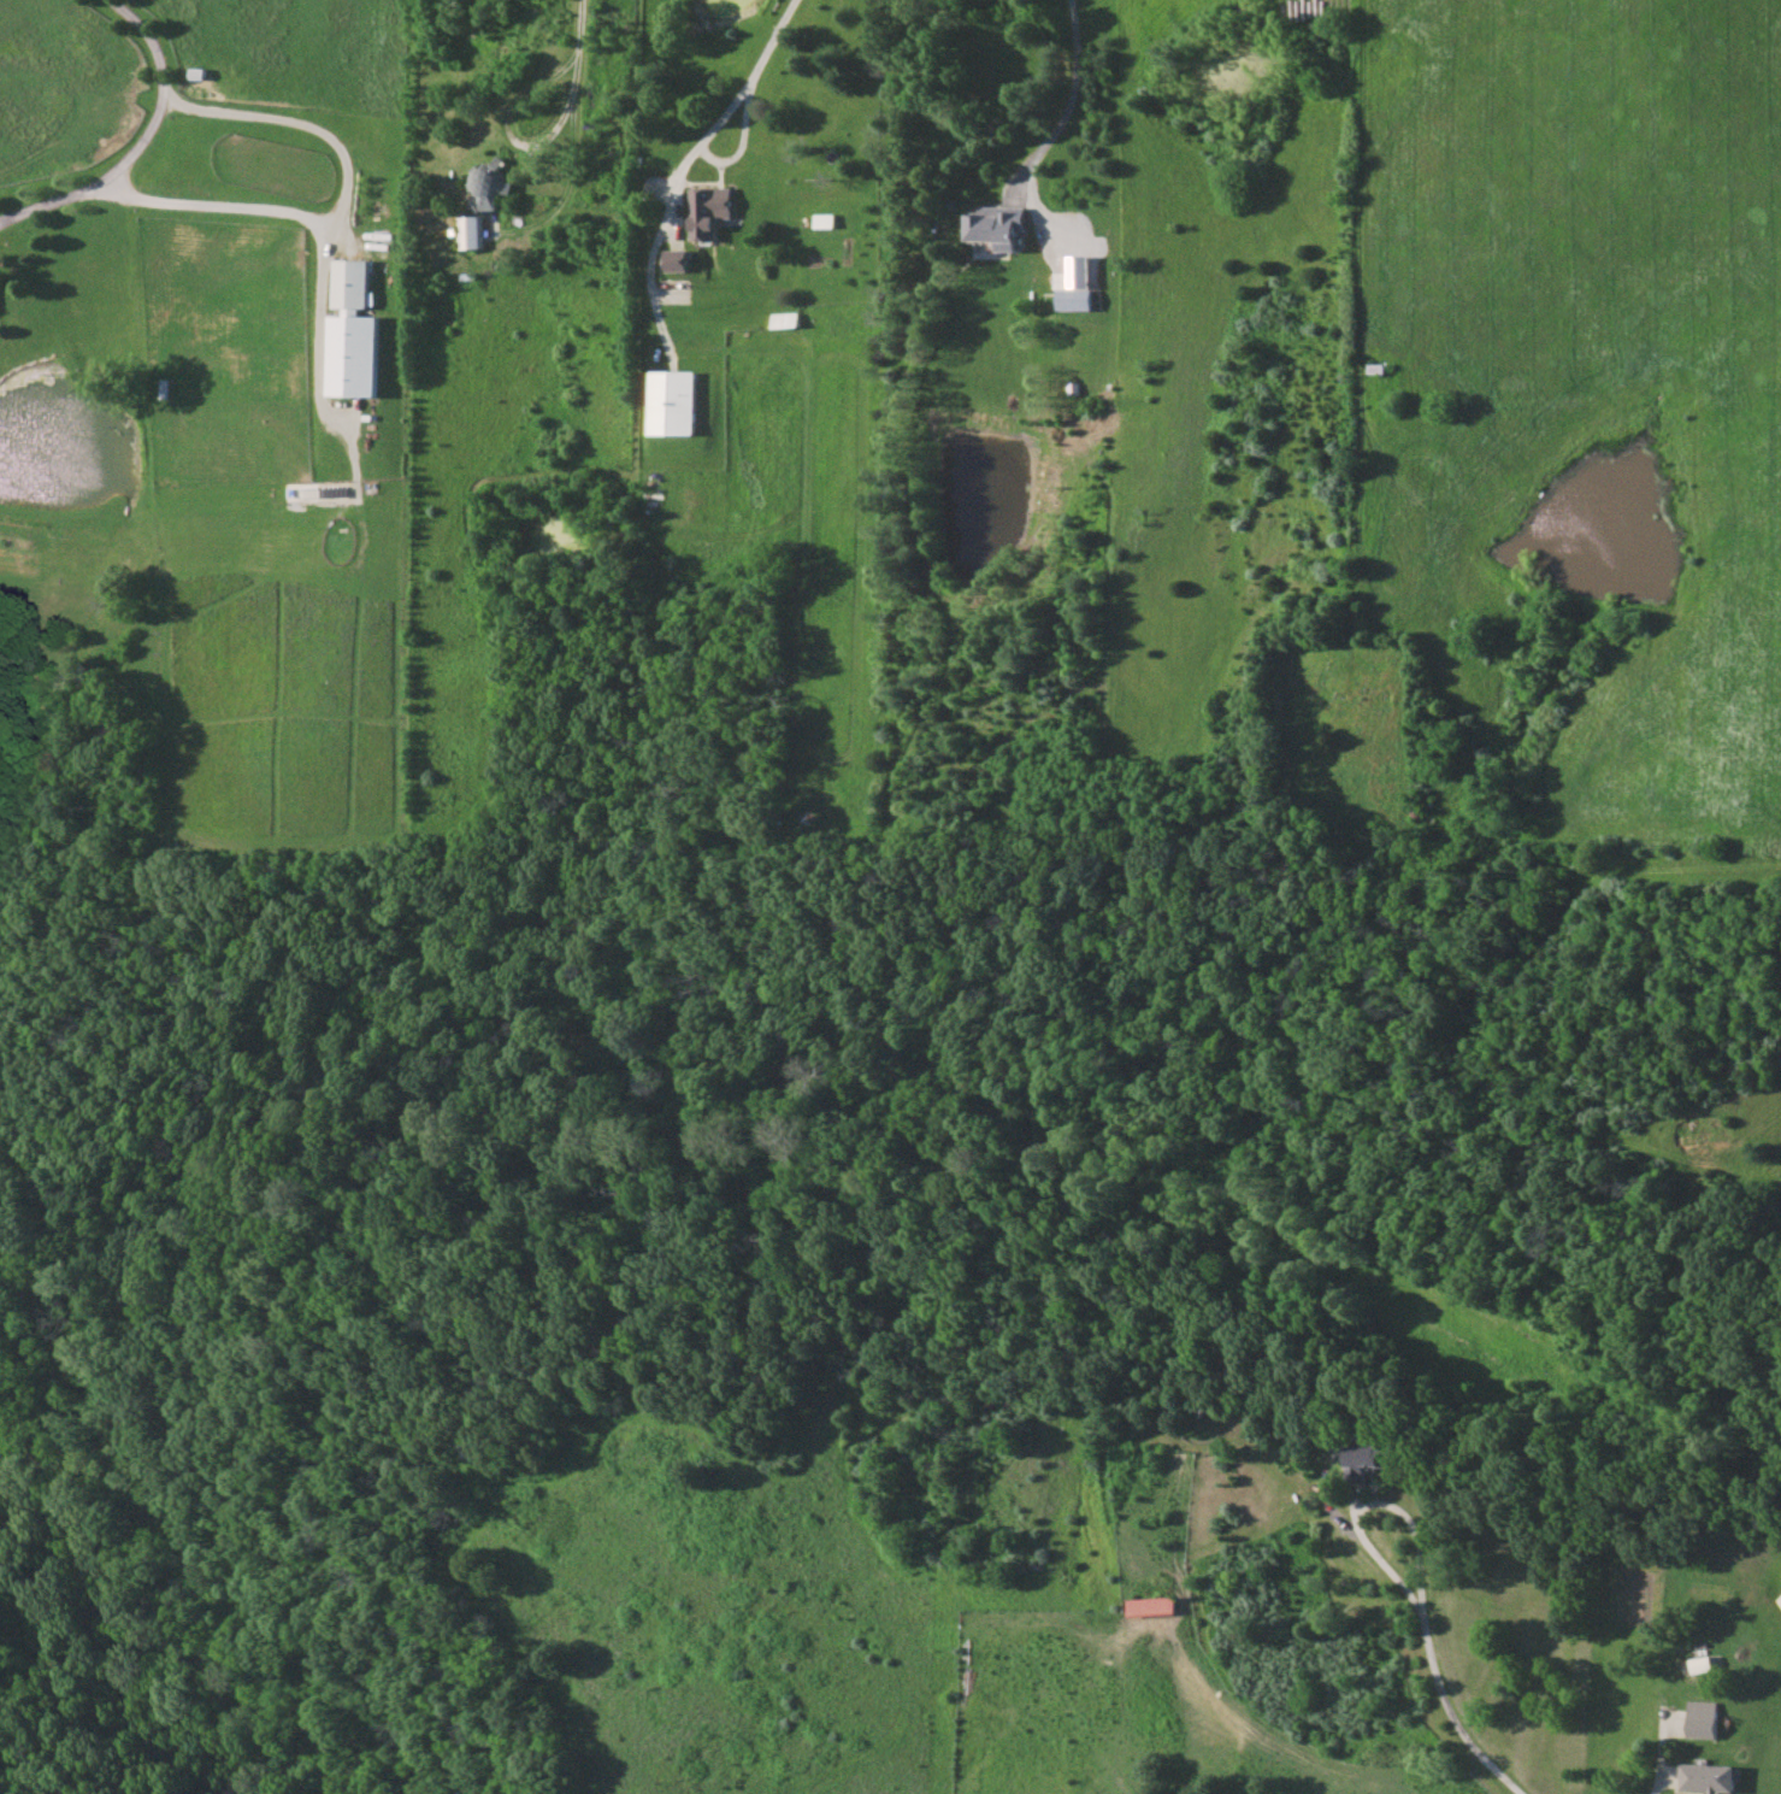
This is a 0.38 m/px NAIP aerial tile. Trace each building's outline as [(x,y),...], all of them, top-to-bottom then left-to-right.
[(481,210),(499,209),(498,195),(513,194),(513,182),(503,182),(503,164),(472,165),(473,195),(480,195),(481,210)] [(732,187),(692,188),(693,241),(718,240),(718,218),(733,217),(732,187)] [(968,213),(968,240),(1000,241),(1000,251),(1020,252),(1020,231),(1026,231),(1027,207),(980,206),(980,213),(968,213)] [(481,216),(459,217),(460,249),(483,248),(481,216)] [(667,272),(688,272),(688,250),(666,250),(667,272)] [(1058,310),(1092,310),(1092,288),(1080,289),(1079,255),(1070,255),(1070,288),(1058,289),(1058,310)] [(330,396),(379,396),(380,316),(360,316),(360,308),(368,308),(369,260),(335,260),(334,308),(343,308),(343,316),(331,316),(330,396)] [(650,435),(695,435),(695,371),(650,371),(650,435)] [(1390,1466),(1391,1442),(1351,1441),(1350,1482),(1369,1483),(1369,1470),(1379,1470),(1379,1466),(1390,1466)] [(1717,1738),(1718,1701),(1689,1701),(1688,1738),(1717,1738)] [(1680,1791),(1737,1792),(1738,1766),(1681,1764),(1680,1791)]
